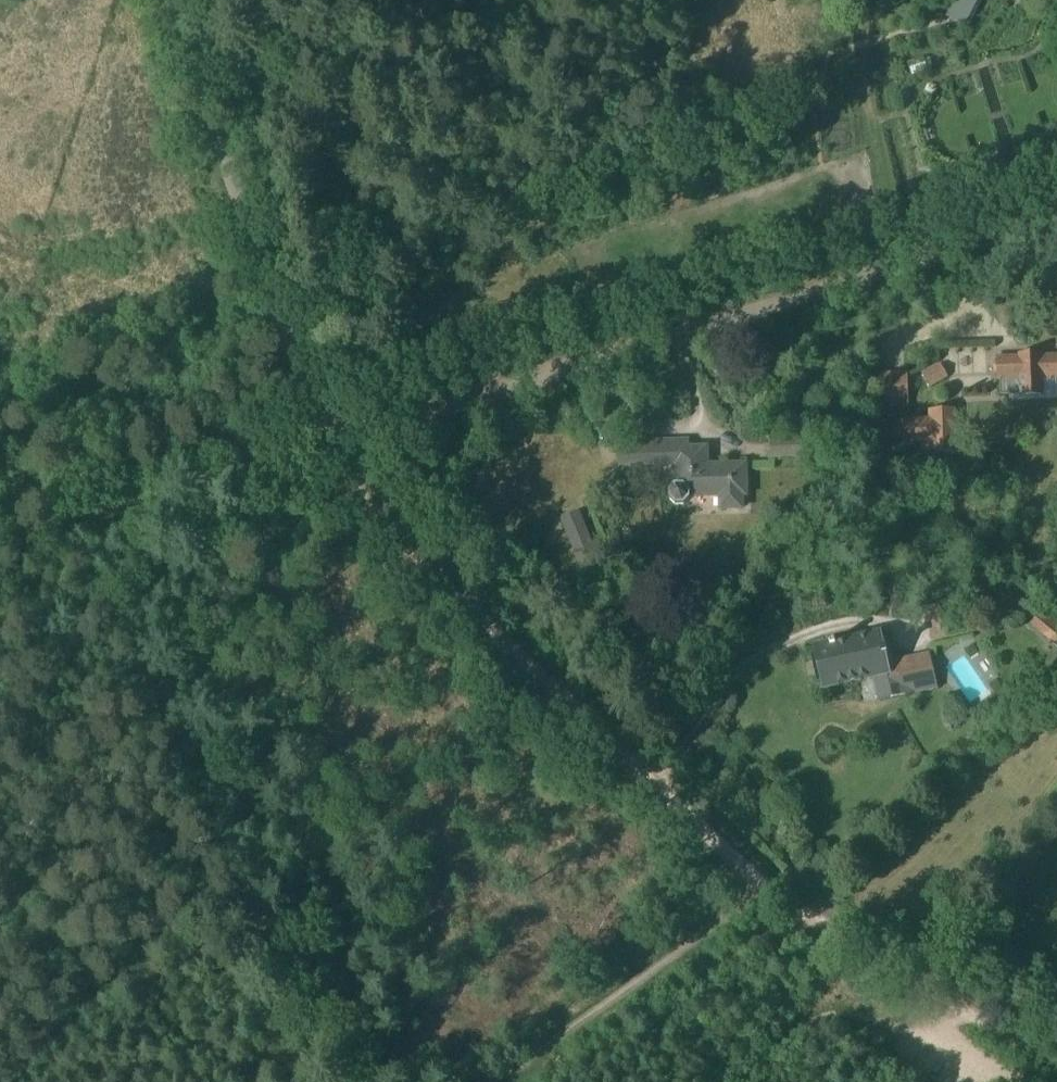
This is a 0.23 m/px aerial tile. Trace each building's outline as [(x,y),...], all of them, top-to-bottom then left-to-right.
[(1000,359),(1000,377),(1001,397),(1009,396),(1010,402),(1056,400),(1056,355),(1041,356),(1041,355),(1020,356),(1020,358),(1000,359)] [(921,376),(928,388),(948,377),(941,365),(921,376)] [(930,421),(905,421),(905,448),(933,447),(933,454),(956,454),(954,413),(930,414),(930,421)] [(708,467),(707,449),(678,450),(678,443),(620,444),(621,466),(679,464),(679,485),(676,485),(670,491),(670,500),(676,506),(684,506),(690,499),(690,496),(721,495),(722,509),(742,508),(742,495),(747,495),(746,466),(708,467)] [(581,514),(563,522),(584,571),(602,563),(581,514)] [(1021,595),(1016,601),(1037,620),(1032,626),(1056,647),(1056,627),(1021,595)] [(830,646),(815,649),(823,686),(874,675),(887,673),(887,672),(886,667),(884,656),(887,656),(882,634),(836,644),(835,640),(829,642),(830,646)] [(933,671),(888,681),(892,697),(936,687),(933,671)]
